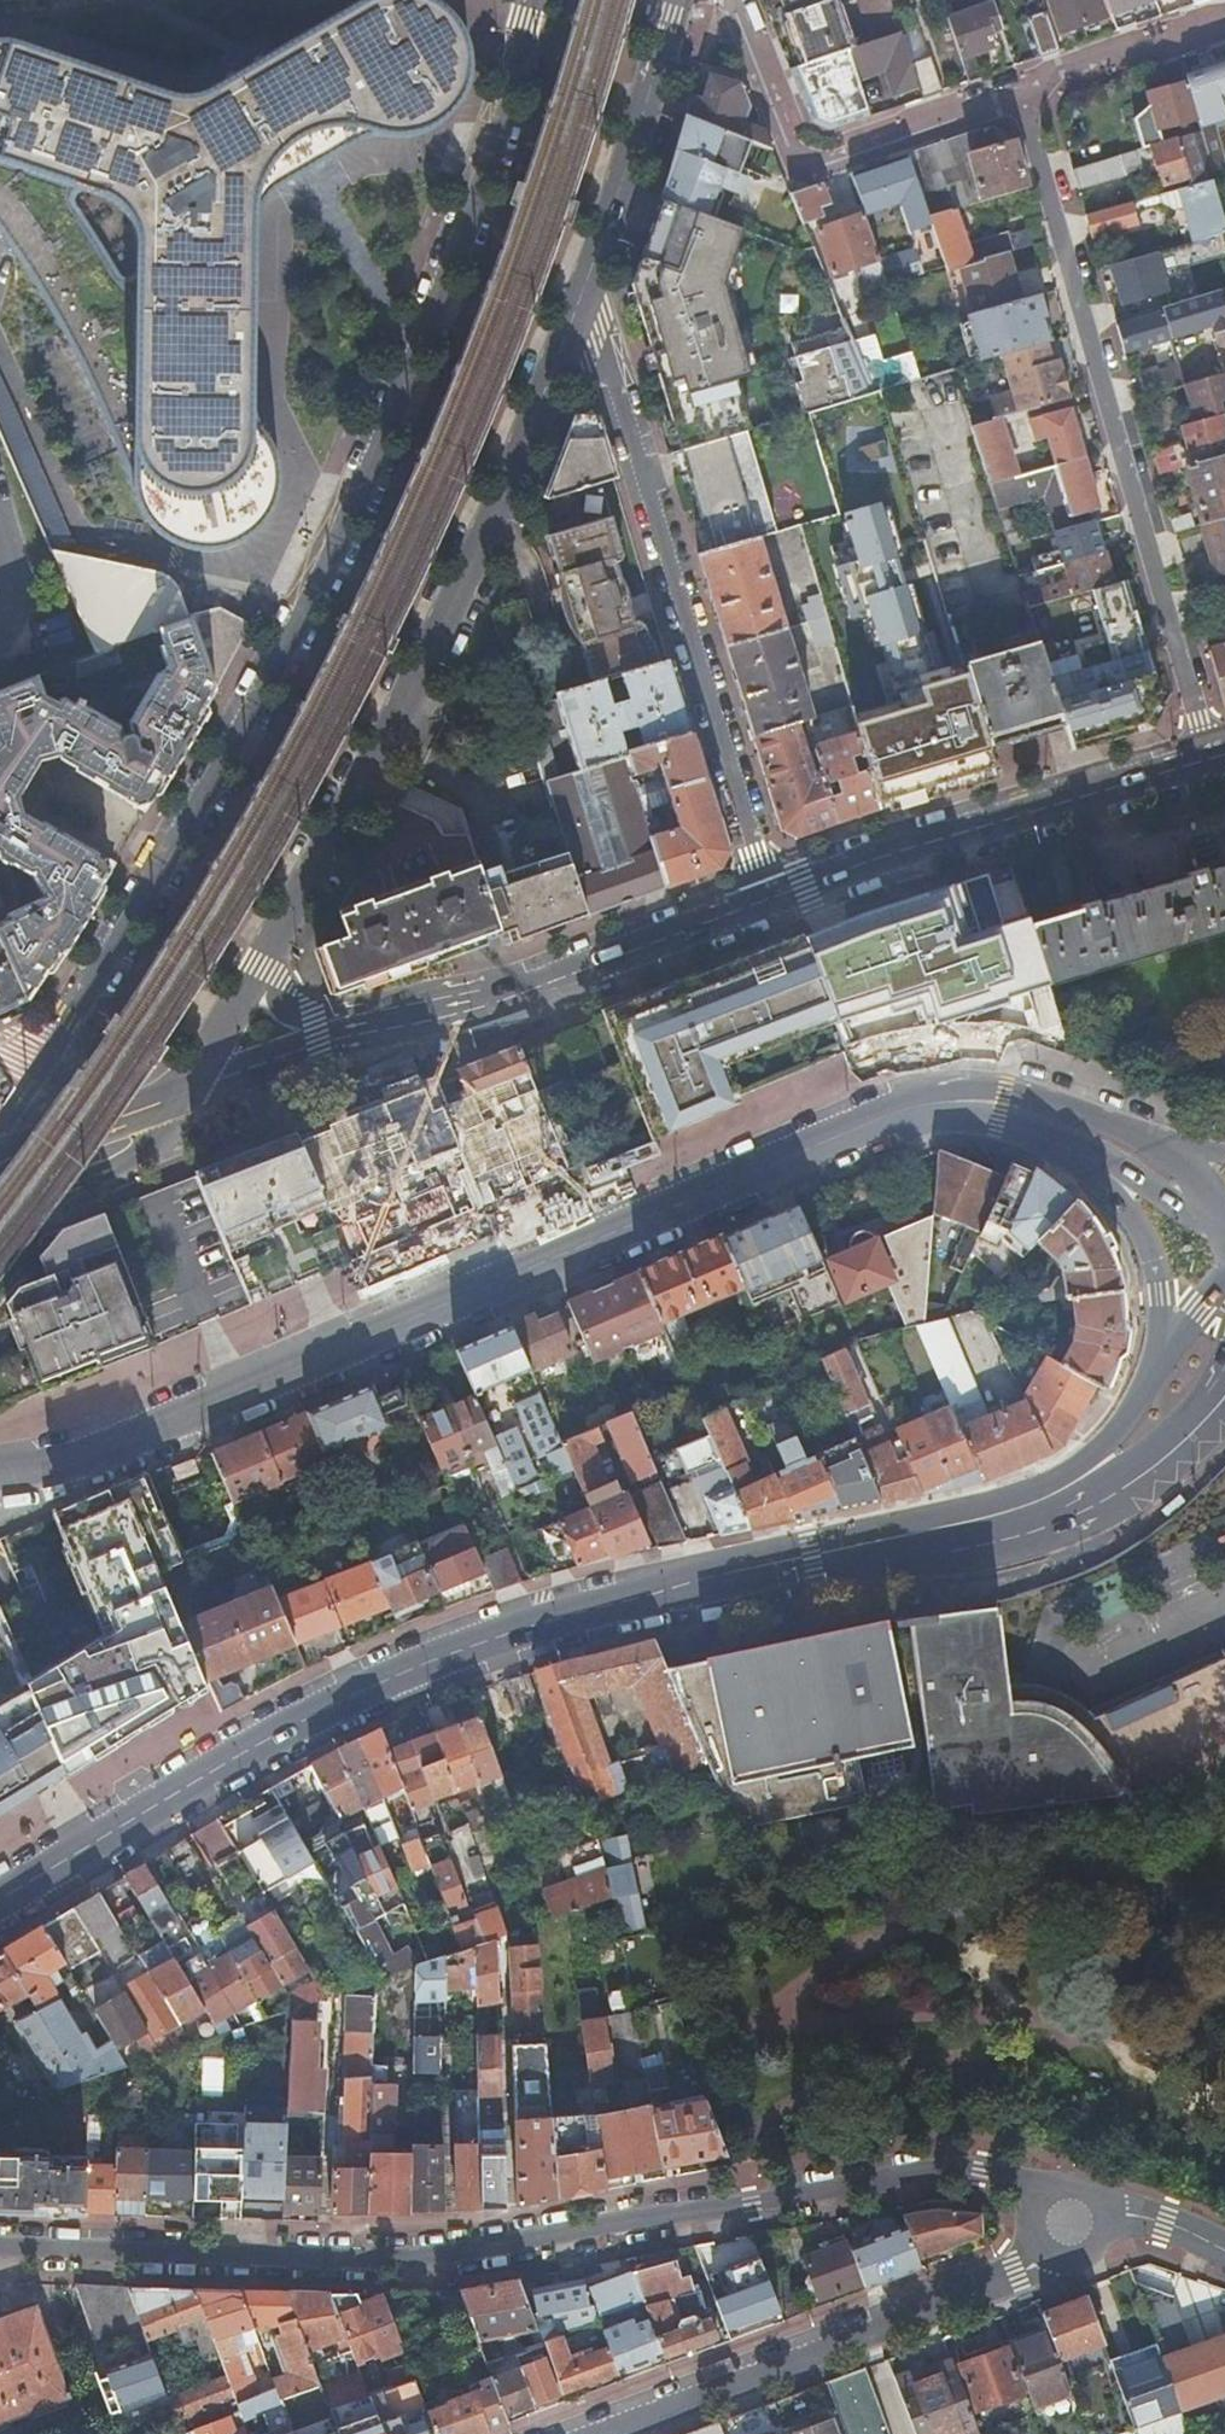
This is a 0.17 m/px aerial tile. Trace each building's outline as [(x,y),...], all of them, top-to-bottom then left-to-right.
[(136,506),(146,535),(190,562),(234,551),(291,498),(276,438),(272,301),(270,211),(321,184),(372,158),(474,117),(494,49),(464,0),(364,0),(300,44),(233,81),(198,100),(173,98),(0,33),(0,163),(127,207),(146,248),(136,506)] [(623,28),(631,0),(579,0),(575,15),(588,19),(609,23),(623,28)] [(787,11),(815,0),(783,0),(787,11)] [(888,0),(838,0),(826,4),(785,18),(803,69),(854,51),(840,8),(858,1),(873,45),(900,36),(888,0)] [(968,84),(981,79),(973,56),(997,47),(993,34),(1001,31),(992,4),(984,7),(954,17),(952,7),(967,1),(967,0),(940,0),(968,84)] [(1039,59),(1059,53),(1042,0),(1028,0),(1020,3),(1039,59)] [(1059,33),(1069,30),(1082,25),(1074,0),(1048,0),(1059,33)] [(1082,25),(1094,21),(1104,18),(1099,0),(1074,0),(1082,25)] [(1153,1),(1153,0),(1105,0),(1110,16),(1153,1)] [(1106,24),(1104,18),(1094,21),(1096,28),(1106,24)] [(1069,30),(1059,33),(1061,40),(1071,37),(1069,30)] [(873,116),(921,100),(910,66),(900,36),(873,45),(854,51),(803,69),(790,73),(811,123),(827,132),(873,116)] [(921,100),(942,92),(930,59),(910,66),(921,100)] [(1184,79),(1186,85),(1197,122),(1198,129),(1212,124),(1224,120),(1224,65),(1184,79)] [(772,151),(764,132),(743,125),(748,111),(737,84),(709,77),(705,89),(702,100),(690,97),(684,117),(744,140),(751,143),(772,151)] [(1197,122),(1186,85),(1146,98),(1156,133),(1197,122)] [(705,89),(693,86),(690,97),(702,100),(705,89)] [(660,202),(713,222),(724,192),(741,199),(748,181),(738,177),(731,175),(744,140),(684,117),(670,166),(660,202)] [(1224,175),(1224,170),(1212,124),(1198,129),(1200,134),(1209,165),(1212,179),(1224,175)] [(927,219),(954,211),(1028,190),(1020,165),(1014,143),(989,151),(980,154),(978,146),(986,143),(982,130),(906,158),(927,219)] [(1191,189),(1213,182),(1212,179),(1209,165),(1200,134),(1181,140),(1152,149),(1165,188),(1188,181),(1191,189)] [(751,143),(744,140),(731,175),(738,177),(751,143)] [(980,154),(989,151),(986,143),(978,146),(980,154)] [(1074,173),(1078,190),(1127,177),(1126,176),(1140,172),(1136,154),(1133,155),(1074,173)] [(921,252),(936,247),(927,219),(906,158),(851,177),(864,216),(866,222),(900,210),(911,244),(918,242),(921,252)] [(1179,192),(1184,209),(1193,242),(1194,244),(1224,235),(1224,223),(1220,205),(1213,182),(1191,189),(1179,192)] [(791,195),(804,226),(822,220),(820,210),(828,206),(819,185),(803,191),(791,195)] [(1184,209),(1179,192),(1168,194),(1142,202),(1133,204),(1136,212),(1158,206),(1174,213),(1184,209)] [(713,222),(660,202),(653,223),(645,246),(631,286),(645,335),(651,334),(657,355),(670,351),(675,371),(657,376),(672,429),(677,445),(679,452),(744,433),(751,431),(737,383),(750,379),(748,372),(743,356),(725,297),(723,288),(735,253),(742,233),(713,222)] [(1128,205),(1086,217),(1093,240),(1140,227),(1136,212),(1133,204),(1128,205)] [(1007,256),(1043,246),(1038,228),(1008,237),(1007,234),(965,246),(954,211),(927,219),(936,247),(945,268),(947,274),(960,270),(1007,256)] [(833,277),(880,262),(879,259),(866,222),(864,216),(817,232),(833,277)] [(1112,266),(1123,303),(1163,292),(1158,270),(1224,251),(1224,235),(1194,244),(1112,266)] [(881,264),(890,290),(904,287),(902,281),(945,268),(936,247),(921,252),(887,263),(881,264)] [(743,256),(735,253),(723,288),(725,297),(729,296),(743,256)] [(975,316),(999,309),(997,302),(1018,295),(1007,256),(960,270),(975,316)] [(1166,307),(1174,333),(1224,318),(1224,311),(1219,291),(1166,307)] [(984,356),(986,362),(1002,358),(1039,347),(1045,346),(1051,344),(1038,297),(1033,299),(999,309),(975,316),(973,316),(974,323),(984,356)] [(1166,306),(1160,308),(1169,335),(1174,333),(1166,307),(1166,306)] [(1117,327),(1124,353),(1170,339),(1169,335),(1160,308),(1136,316),(1138,321),(1117,327)] [(853,342),(855,347),(872,341),(862,315),(844,322),(847,328),(853,342)] [(975,358),(984,356),(974,323),(966,325),(975,358)] [(847,328),(825,335),(829,349),(853,342),(847,328)] [(651,334),(645,335),(651,355),(655,371),(657,376),(675,371),(670,351),(657,355),(651,334)] [(825,335),(791,345),(795,359),(802,383),(795,386),(804,416),(809,414),(875,395),(866,373),(855,347),(853,342),(829,349),(825,335)] [(1050,364),(1045,346),(1039,347),(1044,365),(1050,364)] [(1044,365),(1039,347),(1002,358),(1012,395),(989,401),(995,422),(997,422),(1068,401),(1057,362),(1050,364),(1044,365)] [(751,354),(743,356),(748,372),(756,370),(751,354)] [(651,355),(643,357),(647,373),(655,371),(651,355)] [(1185,387),(1187,386),(1224,376),(1220,361),(1219,355),(1179,368),(1182,378),(1185,387)] [(875,395),(922,381),(914,358),(866,373),(875,395)] [(795,359),(788,361),(795,386),(802,383),(795,359)] [(1141,379),(1146,398),(1172,391),(1175,390),(1172,380),(1169,372),(1141,379)] [(1224,402),(1224,378),(1224,376),(1187,386),(1194,411),(1218,404),(1224,402)] [(1175,390),(1185,387),(1182,378),(1172,380),(1175,390)] [(1218,404),(1194,411),(1187,386),(1185,387),(1175,390),(1172,391),(1183,430),(1222,418),(1218,404)] [(1041,471),(1083,460),(1071,412),(1032,422),(1030,427),(1041,471)] [(1224,457),(1224,429),(1222,418),(1183,430),(1192,466),(1224,457)] [(601,485),(613,481),(604,451),(595,421),(577,420),(563,458),(548,501),(601,485)] [(972,429),(970,429),(988,486),(1014,479),(997,422),(995,422),(972,429)] [(672,429),(664,431),(669,447),(677,445),(672,429)] [(774,535),(744,433),(679,452),(681,460),(701,524),(710,553),(758,539),(774,535)] [(1192,466),(1185,468),(1202,526),(1224,520),(1224,457),(1192,466)] [(1041,493),(1053,535),(1073,529),(1070,519),(1097,511),(1083,460),(1041,471),(1014,479),(988,486),(996,512),(1026,504),(1025,498),(1041,493)] [(839,571),(853,622),(874,617),(894,680),(902,678),(907,693),(898,697),(903,712),(856,727),(856,732),(863,756),(867,771),(879,812),(899,806),(958,788),(998,777),(989,748),(964,668),(946,674),(935,634),(927,635),(913,587),(906,588),(898,559),(903,558),(888,513),(850,524),(861,563),(839,571)] [(1171,521),(1175,533),(1194,528),(1190,515),(1171,521)] [(611,517),(603,520),(616,565),(617,564),(618,564),(619,564),(620,563),(620,562),(620,561),(621,560),(621,559),(621,558),(620,557),(622,556),(611,517)] [(547,537),(591,685),(604,681),(620,676),(647,669),(634,625),(633,620),(629,609),(616,565),(603,520),(547,537)] [(1202,526),(1200,526),(1214,576),(1224,573),(1224,520),(1202,526)] [(1062,566),(1103,554),(1094,522),(1073,529),(1053,535),(1062,566)] [(758,539),(710,553),(698,557),(713,607),(725,648),(784,631),(758,539)] [(160,632),(189,622),(175,584),(54,554),(98,654),(144,638),(160,632)] [(1027,610),(1090,592),(1112,585),(1103,554),(1062,566),(1067,584),(1022,597),(1027,610)] [(1063,726),(1071,754),(1093,747),(1135,734),(1134,727),(1141,726),(1150,730),(1163,710),(1153,705),(1151,697),(1158,696),(1124,582),(1112,585),(1090,592),(1111,663),(1049,680),(1063,726)] [(1222,583),(1191,592),(1197,611),(1224,603),(1224,595),(1222,583)] [(824,619),(819,602),(800,608),(805,624),(811,623),(824,619)] [(214,609),(189,622),(214,694),(255,616),(214,609)] [(816,641),(829,638),(824,619),(811,623),(816,641)] [(28,1000),(69,940),(71,940),(78,930),(81,924),(81,922),(114,864),(44,822),(41,824),(24,815),(20,800),(31,781),(41,764),(58,757),(59,760),(74,769),(75,772),(144,813),(197,724),(214,694),(189,622),(160,632),(165,643),(161,645),(165,660),(159,666),(154,675),(157,677),(130,724),(124,726),(127,737),(122,738),(118,728),(83,708),(84,704),(79,702),(75,706),(65,701),(61,701),(50,697),(44,699),(36,679),(0,694),(0,858),(27,875),(30,874),(46,898),(37,902),(34,898),(23,903),(26,908),(8,917),(9,920),(0,925),(0,939),(28,1000)] [(634,625),(647,669),(662,664),(644,628),(642,629),(641,628),(641,627),(640,626),(639,626),(638,625),(637,625),(636,625),(635,625),(634,625)] [(739,694),(752,738),(798,724),(810,721),(784,631),(725,648),(739,694)] [(98,654),(66,667),(70,677),(148,648),(144,638),(98,654)] [(1046,731),(1063,726),(1049,680),(1038,646),(1023,650),(998,657),(964,668),(989,748),(1046,731)] [(1208,652),(1224,709),(1224,647),(1208,652)] [(557,701),(579,773),(626,759),(626,754),(620,734),(635,729),(641,749),(689,735),(678,699),(667,663),(662,664),(647,669),(620,676),(627,701),(623,703),(623,708),(618,709),(616,705),(611,706),(604,681),(591,685),(556,696),(558,701),(557,701)] [(1153,705),(1163,710),(1158,696),(1151,697),(1153,705)] [(522,712),(534,749),(545,783),(558,779),(536,708),(522,712)] [(797,840),(879,812),(867,771),(854,775),(850,760),(863,756),(856,732),(818,745),(814,752),(806,755),(804,744),(811,742),(809,735),(802,737),(798,724),(752,738),(766,785),(780,831),(797,840)] [(1134,727),(1135,734),(1140,733),(1150,730),(1141,726),(1134,727)] [(626,754),(626,759),(631,777),(649,772),(652,771),(652,767),(651,765),(657,763),(663,783),(654,787),(656,793),(702,779),(695,755),(689,735),(641,749),(626,754)] [(568,856),(588,916),(623,903),(665,888),(650,843),(638,799),(631,777),(626,759),(579,773),(558,779),(545,783),(568,856)] [(242,801),(302,828),(316,803),(257,775),(251,786),(242,801)] [(722,846),(702,779),(656,793),(638,799),(650,843),(665,888),(678,883),(689,880),(706,873),(709,869),(719,851),(722,846)] [(531,838),(526,824),(505,831),(508,838),(517,834),(520,841),(531,838)] [(719,851),(709,869),(714,873),(718,863),(723,854),(719,851)] [(499,936),(503,948),(546,932),(588,916),(568,856),(510,875),(483,883),(499,936)] [(196,882),(251,915),(264,892),(210,858),(196,882)] [(315,949),(316,951),(326,980),(332,996),(416,967),(499,936),(483,883),(480,876),(476,862),(339,911),(346,937),(317,948),(315,949)] [(507,866),(480,876),(483,883),(510,875),(507,866)] [(1045,976),(1048,984),(1224,932),(1224,868),(1202,874),(1202,870),(1185,876),(1186,879),(1108,903),(1095,906),(1094,902),(1078,907),(1079,911),(1029,926),(1045,976)] [(1049,985),(1029,926),(1018,929),(980,942),(958,884),(804,939),(831,1010),(882,993),(885,1003),(941,983),(952,1014),(1038,988),(1049,985)] [(224,959),(170,924),(155,950),(209,983),(224,959)] [(27,1002),(28,1000),(0,939),(0,1014),(27,1002)] [(675,990),(614,1013),(628,1047),(629,1050),(630,1049),(646,1091),(645,1091),(646,1095),(659,1127),(661,1132),(696,1117),(707,1112),(728,1103),(725,1095),(710,1058),(761,1038),(826,1012),(831,1010),(828,1002),(818,976),(804,939),(789,945),(773,951),(760,956),(675,990)] [(736,1091),(739,1098),(847,1052),(831,1010),(826,1012),(831,1024),(766,1049),(761,1038),(710,1058),(725,1095),(736,1091)] [(826,1012),(761,1038),(766,1049),(831,1024),(826,1012)] [(613,1014),(603,1018),(616,1051),(628,1047),(614,1013),(613,1014)] [(535,1090),(567,1171),(650,1136),(648,1131),(635,1099),(646,1095),(645,1091),(646,1091),(630,1049),(629,1050),(628,1047),(616,1051),(603,1018),(579,1027),(519,1051),(528,1073),(535,1090)] [(151,1068),(156,1061),(111,1025),(104,1035),(106,1037),(104,1041),(99,1047),(94,1055),(88,1064),(83,1072),(80,1072),(68,1089),(70,1091),(62,1101),(68,1107),(141,1079),(149,1068),(151,1068)] [(469,1073),(456,1078),(468,1111),(533,1085),(528,1073),(519,1051),(502,1058),(469,1073)] [(351,1261),(483,1205),(443,1105),(433,1111),(425,1090),(298,1138),(330,1214),(351,1261)] [(483,1205),(567,1171),(535,1090),(467,1117),(460,1099),(443,1105),(483,1205)] [(725,1095),(728,1103),(707,1112),(709,1115),(741,1102),(739,1098),(736,1091),(725,1095)] [(646,1095),(635,1099),(648,1131),(659,1127),(646,1095)] [(659,1127),(648,1131),(650,1136),(652,1141),(698,1121),(696,1117),(661,1132),(659,1127)] [(196,1175),(227,1257),(281,1235),(330,1214),(298,1138),(247,1156),(196,1175)] [(947,1269),(960,1274),(972,1249),(1002,1180),(962,1163),(962,1149),(936,1150),(932,1211),(939,1213),(939,1215),(965,1226),(947,1269)] [(1009,1165),(1002,1180),(972,1249),(999,1261),(1007,1248),(1018,1261),(1035,1242),(1074,1201),(1033,1171),(1031,1175),(1009,1165)] [(1059,1300),(1121,1291),(1120,1286),(1118,1278),(1115,1269),(1111,1260),(1108,1251),(1103,1242),(1099,1234),(1095,1226),(1090,1220),(1084,1212),(1079,1206),(1074,1201),(1035,1242),(1057,1264),(1060,1262),(1062,1266),(1060,1268),(1062,1278),(1057,1279),(1050,1288),(1050,1290),(1036,1292),(1038,1303),(1059,1300)] [(821,1264),(795,1206),(777,1213),(784,1227),(726,1252),(742,1289),(754,1317),(792,1298),(828,1283),(821,1264)] [(68,1223),(45,1237),(14,1297),(24,1330),(49,1389),(96,1370),(150,1349),(163,1342),(110,1208),(68,1223)] [(907,1329),(913,1327),(924,1325),(932,1217),(884,1238),(898,1269),(889,1273),(875,1243),(875,1240),(873,1238),(872,1237),(871,1235),(868,1234),(864,1232),(861,1233),(858,1233),(855,1234),(852,1236),(851,1238),(849,1239),(848,1243),(848,1246),(848,1249),(849,1253),(827,1262),(844,1302),(887,1285),(907,1329)] [(668,1321),(742,1289),(726,1252),(720,1238),(682,1254),(637,1274),(663,1334),(671,1352),(688,1344),(684,1334),(675,1338),(668,1321)] [(0,1254),(0,1277),(5,1270),(4,1268),(19,1247),(0,1254)] [(565,1305),(591,1364),(663,1334),(637,1274),(617,1282),(620,1290),(586,1304),(583,1297),(565,1305)] [(605,1287),(583,1297),(586,1304),(620,1290),(617,1282),(605,1287)] [(1098,1386),(1105,1390),(1108,1383),(1110,1377),(1114,1367),(1117,1355),(1120,1346),(1121,1335),(1122,1325),(1123,1313),(1122,1300),(1121,1291),(1059,1300),(1061,1309),(1065,1309),(1066,1310),(1071,1309),(1073,1325),(1072,1325),(1070,1343),(1072,1344),(1060,1364),(1093,1383),(1098,1386)] [(1014,1295),(1015,1306),(1038,1303),(1036,1292),(1014,1295)] [(534,1326),(531,1319),(509,1328),(528,1372),(569,1355),(554,1319),(534,1326)] [(981,1481),(1050,1453),(1025,1402),(988,1418),(945,1319),(940,1320),(924,1325),(913,1327),(949,1408),(979,1477),(981,1481)] [(472,1396),(528,1372),(509,1328),(453,1352),(472,1396)] [(898,1498),(921,1493),(897,1440),(888,1444),(846,1347),(818,1359),(852,1440),(879,1503),(898,1498)] [(1025,1402),(1050,1453),(1060,1441),(1084,1400),(1093,1383),(1060,1364),(1035,1351),(1030,1360),(1040,1366),(1022,1397),(1025,1402)] [(865,1368),(889,1422),(904,1415),(922,1407),(899,1355),(865,1368)] [(828,1421),(803,1365),(779,1376),(784,1386),(803,1432),(828,1421)] [(1089,1403),(1098,1386),(1093,1383),(1084,1400),(1089,1403)] [(376,1399),(371,1387),(354,1394),(306,1415),(322,1455),(388,1427),(383,1416),(404,1408),(396,1391),(376,1399)] [(562,1450),(559,1443),(538,1395),(512,1405),(536,1460),(562,1450)] [(502,1497),(514,1493),(473,1399),(446,1411),(466,1458),(482,1451),(502,1497)] [(959,1481),(960,1485),(979,1477),(949,1408),(909,1426),(894,1432),(897,1440),(921,1493),(938,1486),(940,1489),(959,1481)] [(754,1469),(729,1409),(722,1412),(751,1477),(756,1475),(754,1469)] [(438,1470),(466,1458),(446,1411),(418,1423),(438,1470)] [(771,1525),(793,1521),(773,1476),(768,1463),(754,1469),(756,1475),(751,1477),(722,1412),(700,1421),(721,1469),(747,1530),(771,1525)] [(326,1490),(335,1486),(322,1455),(306,1415),(260,1434),(212,1455),(232,1501),(234,1505),(279,1486),(279,1484),(319,1467),(322,1473),(321,1476),(326,1490)] [(651,1482),(657,1479),(630,1415),(615,1421),(607,1424),(631,1479),(633,1482),(648,1475),(651,1482)] [(894,1432),(909,1426),(904,1415),(889,1422),(894,1432)] [(832,1436),(828,1421),(803,1432),(809,1445),(826,1438),(832,1436)] [(590,1445),(602,1440),(596,1428),(559,1443),(562,1450),(572,1474),(580,1492),(582,1497),(590,1494),(588,1489),(604,1483),(590,1445)] [(395,1443),(391,1435),(380,1440),(383,1448),(395,1443)] [(535,1482),(516,1438),(497,1445),(516,1490),(535,1482)] [(815,1516),(838,1511),(815,1457),(803,1462),(792,1438),(773,1445),(784,1470),(773,1476),(793,1521),(815,1516)] [(858,1507),(879,1503),(852,1440),(831,1450),(826,1438),(809,1445),(815,1457),(838,1511),(858,1507)] [(747,1530),(721,1469),(695,1480),(719,1536),(747,1530)] [(672,1547),(685,1544),(659,1483),(632,1495),(634,1501),(638,1510),(644,1521),(658,1550),(672,1547)] [(236,1520),(172,1540),(144,1488),(65,1518),(118,1642),(59,1675),(61,1681),(23,1694),(59,1766),(207,1688),(182,1627),(159,1575),(245,1536),(236,1520)] [(582,1513),(588,1511),(583,1499),(582,1497),(580,1492),(574,1495),(582,1513)] [(630,1555),(650,1551),(625,1494),(588,1511),(610,1559),(630,1555)] [(600,1562),(610,1559),(588,1511),(582,1513),(556,1523),(575,1568),(578,1567),(584,1566),(592,1564),(600,1562)] [(482,1574),(478,1563),(464,1530),(418,1549),(436,1594),(482,1574)] [(389,1613),(436,1594),(418,1549),(415,1543),(368,1563),(369,1566),(387,1608),(389,1613)] [(511,1587),(521,1584),(507,1552),(478,1563),(482,1574),(491,1594),(500,1590),(511,1587)] [(343,1626),(387,1608),(369,1566),(325,1583),(343,1626)] [(263,1573),(262,1571),(236,1581),(232,1606),(270,1591),(263,1573)] [(270,1591),(293,1644),(337,1628),(319,1586),(283,1600),(278,1588),(270,1591)] [(218,1715),(243,1702),(236,1687),(230,1685),(222,1688),(216,1676),(293,1644),(270,1591),(232,1606),(182,1627),(204,1682),(207,1688),(218,1715)] [(1163,1790),(1161,1777),(1224,1748),(1224,1655),(1089,1717),(1082,1709),(1075,1703),(1062,1695),(1053,1691),(1045,1688),(1027,1685),(1012,1684),(1004,1686),(995,1607),(991,1608),(992,1613),(934,1620),(905,1624),(905,1621),(902,1619),(894,1620),(895,1626),(907,1624),(930,1810),(967,1805),(968,1815),(1163,1790)] [(704,1765),(733,1831),(863,1802),(854,1757),(909,1746),(883,1622),(785,1644),(665,1671),(704,1765)] [(665,1671),(652,1645),(594,1660),(535,1675),(584,1807),(625,1792),(616,1766),(608,1769),(602,1771),(573,1695),(638,1678),(669,1750),(662,1752),(653,1755),(661,1780),(704,1765),(665,1671)] [(537,1712),(525,1678),(494,1690),(505,1724),(537,1712)] [(636,1686),(662,1752),(669,1750),(638,1678),(573,1695),(602,1771),(608,1769),(581,1700),(636,1686)] [(24,1797),(62,1773),(59,1766),(27,1692),(23,1694),(13,1709),(15,1712),(15,1713),(15,1714),(0,1723),(0,1811),(24,1797)] [(15,1714),(15,1713),(15,1712),(13,1709),(23,1694),(10,1700),(0,1708),(0,1723),(15,1714)] [(479,1723),(456,1732),(477,1789),(500,1780),(479,1723)] [(456,1732),(434,1740),(454,1796),(455,1798),(477,1789),(456,1732)] [(369,1741),(358,1746),(381,1803),(394,1795),(397,1802),(404,1800),(388,1757),(380,1735),(369,1741)] [(434,1740),(411,1749),(431,1804),(454,1796),(434,1740)] [(346,1752),(338,1756),(354,1794),(362,1813),(364,1818),(372,1815),(368,1809),(381,1803),(358,1746),(346,1752)] [(388,1757),(404,1800),(410,1817),(415,1832),(417,1836),(424,1833),(417,1814),(432,1808),(431,1804),(411,1749),(388,1757)] [(310,1770),(327,1804),(337,1824),(353,1817),(345,1799),(354,1794),(338,1756),(320,1765),(310,1770)] [(310,1770),(293,1780),(310,1813),(327,1804),(310,1770)] [(287,1783),(268,1793),(288,1825),(304,1816),(287,1783)] [(226,1818),(217,1823),(237,1856),(238,1858),(262,1898),(314,1867),(288,1825),(268,1793),(254,1801),(226,1818)] [(345,1799),(353,1817),(362,1813),(354,1794),(345,1799)] [(510,1807),(507,1800),(498,1803),(501,1810),(510,1807)] [(459,1808),(457,1803),(448,1806),(451,1814),(460,1811),(459,1808)] [(459,1808),(460,1811),(462,1818),(470,1816),(466,1805),(459,1808)] [(1165,1805),(1141,1808),(1142,1815),(1165,1812),(1165,1805)] [(415,1832),(410,1817),(395,1823),(400,1837),(415,1832)] [(203,1832),(197,1835),(203,1845),(216,1868),(237,1856),(217,1823),(203,1832)] [(363,1829),(344,1837),(369,1887),(372,1893),(378,1905),(384,1901),(381,1896),(395,1891),(390,1877),(378,1850),(373,1852),(363,1829)] [(197,1835),(191,1838),(197,1849),(203,1845),(197,1835)] [(608,1863),(630,1859),(627,1836),(604,1840),(608,1863)] [(178,1847),(164,1855),(184,1887),(205,1875),(185,1842),(178,1847)] [(399,1848),(407,1869),(410,1877),(424,1871),(414,1843),(399,1848)] [(542,1895),(551,1921),(564,1916),(587,1909),(610,1901),(606,1873),(591,1878),(580,1851),(558,1859),(567,1886),(542,1895)] [(144,1867),(165,1902),(186,1889),(184,1887),(164,1855),(144,1867)] [(448,1864),(430,1872),(447,1920),(466,1913),(448,1864)] [(605,1868),(606,1873),(620,1934),(642,1931),(631,1864),(605,1868)] [(130,1875),(123,1879),(129,1891),(154,1931),(173,1921),(165,1908),(166,1907),(142,1868),(130,1875)] [(390,1877),(395,1891),(403,1908),(410,1924),(427,1917),(410,1877),(407,1869),(390,1877)] [(123,1879),(117,1883),(123,1895),(129,1891),(123,1879)] [(105,1890),(97,1895),(120,1933),(140,1922),(123,1895),(117,1883),(105,1890)] [(372,1893),(369,1887),(363,1890),(366,1896),(372,1893)] [(97,1895),(72,1910),(99,1954),(111,1975),(136,1959),(134,1956),(120,1933),(97,1895)] [(340,1910),(382,1980),(411,1970),(407,1963),(404,1957),(395,1962),(358,1900),(340,1910)] [(384,1917),(404,1957),(407,1963),(422,1954),(410,1924),(403,1908),(384,1917)] [(477,1914),(478,1920),(497,1913),(495,1908),(477,1914)] [(72,1910),(40,1930),(62,1965),(68,1974),(99,1954),(72,1910)] [(478,1920),(473,1922),(482,1945),(495,1941),(502,1939),(505,1937),(497,1913),(478,1920)] [(247,1929),(249,1933),(281,1985),(306,1970),(280,1927),(273,1915),(247,1929)] [(249,1933),(239,1917),(213,1933),(222,1949),(249,1933)] [(473,1922),(450,1930),(459,1954),(472,1948),(482,1945),(473,1922)] [(0,1954),(0,1956),(23,1997),(30,2007),(76,2086),(88,2081),(117,2071),(124,2069),(114,2052),(112,2048),(92,2062),(51,1990),(44,1978),(53,1971),(62,1965),(40,1930),(17,1944),(0,1954)] [(249,1933),(222,1949),(227,1957),(254,2002),(281,1985),(249,1933)] [(472,1948),(474,1989),(474,2005),(498,2002),(495,1941),(482,1945),(472,1948)] [(134,1956),(148,1979),(176,2026),(203,2012),(184,1981),(159,1942),(134,1956)] [(444,1968),(444,1992),(474,1989),(472,1948),(459,1954),(455,1954),(455,1966),(444,1968)] [(536,1950),(509,1953),(512,1995),(518,1994),(520,2032),(542,2031),(536,1950)] [(4,2017),(20,2003),(17,1999),(23,1997),(0,1956),(0,2018),(4,2017)] [(254,2002),(227,1957),(209,1968),(235,2013),(245,2007),(256,2025),(265,2020),(254,2002)] [(427,1964),(415,1969),(414,1992),(444,1992),(444,1968),(443,1959),(427,1964)] [(184,1981),(203,2012),(218,2036),(227,2033),(223,2019),(232,2015),(204,1970),(184,1981)] [(61,1984),(53,1971),(44,1978),(51,1990),(61,1984)] [(123,1993),(126,1998),(146,2032),(151,2040),(176,2026),(148,1979),(123,1993)] [(288,1996),(296,2009),(317,2002),(324,1999),(314,1983),(288,1996)] [(573,1990),(578,2019),(601,2015),(595,1985),(573,1990)] [(518,1994),(512,1995),(514,2033),(520,2032),(518,1994)] [(399,1995),(375,1995),(373,2035),(372,2060),(396,2061),(399,1995)] [(646,1995),(629,2000),(632,2014),(648,2010),(646,2003),(648,2002),(646,1995)] [(372,2060),(373,2035),(371,2035),(373,1998),(350,1997),(349,2033),(350,2033),(348,2081),(347,2080),(344,2169),(332,2169),(330,2214),(350,2214),(367,2214),(372,2084),(372,2077),(372,2070),(372,2060)] [(126,1998),(93,2017),(112,2048),(114,2052),(136,2038),(151,2059),(161,2056),(146,2032),(126,1998)] [(296,2009),(291,2011),(286,2110),(286,2113),(319,2114),(321,2086),(312,2085),(317,2002),(296,2009)] [(498,2002),(474,2005),(474,2008),(474,2014),(475,2022),(484,2021),(498,2021),(498,2002)] [(15,2022),(57,2092),(76,2086),(30,2007),(23,2010),(27,2017),(15,2022)] [(484,2021),(475,2022),(475,2030),(485,2030),(484,2021)] [(601,2021),(580,2025),(589,2086),(610,2083),(601,2021)] [(13,2092),(21,2105),(40,2098),(1,2029),(0,2029),(0,2071),(13,2092)] [(437,2040),(413,2040),(412,2076),(436,2076),(437,2041),(437,2040)] [(496,2042),(475,2042),(477,2100),(499,2100),(496,2042)] [(544,2046),(511,2048),(516,2206),(539,2202),(556,2199),(550,2118),(544,2046)] [(660,2056),(641,2060),(647,2092),(666,2089),(660,2056)] [(213,2063),(204,2069),(207,2086),(205,2096),(215,2099),(222,2093),(223,2082),(224,2067),(213,2063)] [(388,2067),(372,2066),(372,2070),(372,2077),(372,2084),(387,2085),(388,2067)] [(13,2092),(0,2071),(0,2099),(13,2092)] [(387,2085),(372,2084),(367,2214),(385,2215),(409,2216),(409,2213),(411,2155),(389,2155),(389,2136),(394,2136),(395,2086),(387,2085)] [(706,2104),(702,2091),(696,2093),(699,2106),(687,2107),(685,2102),(667,2104),(668,2110),(651,2112),(661,2168),(725,2155),(706,2104)] [(477,2100),(477,2118),(501,2117),(501,2100),(499,2100),(477,2100)] [(600,2152),(605,2190),(619,2188),(634,2185),(631,2173),(621,2113),(616,2113),(613,2104),(592,2107),(595,2119),(597,2134),(600,2152)] [(668,2110),(667,2104),(650,2107),(650,2108),(651,2112),(668,2110)] [(286,2110),(244,2108),(243,2128),(239,2212),(247,2212),(281,2214),(284,2159),(286,2110)] [(631,2173),(661,2168),(651,2112),(650,2108),(621,2113),(631,2173)] [(31,2144),(69,2145),(70,2126),(51,2124),(52,2116),(33,2115),(31,2144)] [(550,2118),(556,2199),(582,2194),(605,2190),(600,2152),(580,2154),(578,2137),(584,2136),(582,2116),(550,2118)] [(195,2126),(194,2152),(192,2201),(219,2202),(218,2219),(239,2220),(239,2212),(243,2128),(195,2126)] [(495,2209),(505,2208),(502,2133),(478,2133),(478,2146),(481,2210),(495,2209)] [(597,2134),(584,2136),(578,2137),(580,2154),(600,2152),(597,2134)] [(115,2138),(114,2167),(112,2215),(145,2216),(145,2200),(146,2151),(144,2151),(145,2139),(115,2138)] [(154,2151),(146,2151),(145,2200),(180,2201),(180,2218),(192,2218),(192,2201),(194,2152),(160,2152),(160,2145),(154,2145),(154,2151)] [(411,2146),(411,2155),(409,2213),(442,2211),(441,2149),(411,2146)] [(478,2146),(454,2147),(456,2211),(473,2210),(481,2210),(478,2146)] [(50,2214),(83,2215),(85,2168),(85,2159),(45,2157),(45,2152),(12,2151),(12,2156),(0,2156),(0,2212),(50,2214)] [(310,2160),(284,2159),(281,2214),(297,2215),(297,2206),(317,2207),(319,2169),(315,2168),(310,2164),(310,2160)] [(85,2168),(83,2215),(98,2215),(112,2215),(114,2167),(85,2168)] [(902,2220),(905,2229),(916,2259),(977,2236),(976,2219),(934,2214),(902,2220)] [(853,2259),(863,2284),(865,2291),(893,2281),(921,2270),(916,2259),(905,2229),(862,2244),(862,2245),(856,2247),(860,2257),(853,2259)] [(746,2237),(711,2244),(721,2269),(754,2258),(746,2237)] [(853,2259),(847,2242),(803,2258),(809,2275),(806,2278),(805,2280),(804,2283),(811,2303),(817,2301),(863,2284),(853,2259)] [(632,2276),(643,2305),(667,2299),(699,2292),(698,2286),(693,2287),(692,2283),(705,2277),(694,2247),(680,2250),(691,2279),(682,2282),(676,2264),(645,2273),(643,2266),(633,2268),(635,2275),(632,2276)] [(586,2290),(597,2320),(643,2305),(632,2276),(631,2273),(586,2290)] [(581,2279),(536,2297),(542,2328),(570,2322),(572,2332),(597,2320),(581,2279)] [(793,2279),(770,2287),(776,2302),(783,2299),(785,2306),(801,2300),(793,2279)] [(518,2281),(458,2292),(476,2340),(497,2336),(498,2340),(517,2339),(516,2333),(537,2329),(518,2281)] [(768,2281),(714,2302),(725,2330),(778,2310),(776,2302),(770,2287),(768,2281)] [(1180,2411),(1215,2398),(1221,2412),(1224,2410),(1224,2336),(1191,2348),(1174,2296),(1136,2283),(1180,2411)] [(121,2417),(109,2421),(114,2432),(134,2424),(128,2409),(161,2398),(147,2356),(149,2355),(147,2349),(125,2289),(91,2288),(72,2287),(95,2349),(132,2337),(140,2358),(103,2370),(118,2412),(119,2412),(121,2417)] [(158,2290),(125,2289),(147,2349),(178,2337),(184,2353),(197,2348),(201,2358),(215,2353),(203,2319),(192,2291),(158,2290)] [(218,2291),(192,2291),(203,2319),(215,2353),(225,2379),(232,2398),(235,2405),(259,2395),(275,2389),(269,2374),(253,2378),(245,2355),(260,2350),(256,2336),(239,2292),(218,2291)] [(263,2293),(239,2292),(256,2336),(264,2334),(273,2334),(274,2328),(280,2328),(283,2337),(278,2339),(291,2375),(272,2381),(275,2389),(279,2400),(319,2386),(305,2347),(285,2294),(263,2293)] [(305,2294),(285,2294),(305,2347),(344,2333),(336,2314),(329,2295),(305,2294)] [(343,2296),(329,2295),(336,2314),(344,2333),(356,2366),(379,2357),(360,2305),(357,2296),(343,2296)] [(379,2357),(403,2348),(384,2297),(360,2305),(379,2357)] [(1042,2315),(1049,2333),(1059,2361),(1104,2344),(1087,2298),(1042,2315)] [(644,2309),(649,2322),(662,2357),(663,2359),(717,2339),(709,2319),(698,2323),(697,2323),(696,2318),(692,2316),(680,2321),(677,2326),(679,2329),(677,2330),(667,2299),(644,2309)] [(776,2302),(778,2310),(783,2321),(806,2313),(801,2300),(785,2306),(783,2299),(776,2302)] [(69,2400),(67,2392),(63,2393),(32,2309),(0,2320),(0,2425),(69,2400)] [(542,2342),(543,2345),(561,2393),(618,2372),(606,2342),(600,2344),(598,2337),(603,2335),(601,2328),(598,2322),(597,2323),(572,2332),(559,2336),(542,2342)] [(606,2342),(618,2372),(662,2357),(649,2322),(628,2330),(630,2335),(625,2337),(621,2328),(611,2332),(609,2325),(601,2328),(603,2335),(606,2342)] [(1049,2333),(1012,2347),(1038,2416),(1075,2404),(1059,2361),(1049,2333)] [(1156,2345),(1111,2361),(1115,2372),(1160,2356),(1156,2345)] [(960,2366),(977,2411),(1023,2394),(1006,2349),(960,2366)] [(1160,2356),(1115,2372),(1115,2374),(1135,2427),(1180,2411),(1160,2356)] [(542,2360),(520,2368),(533,2405),(557,2395),(542,2360)] [(929,2370),(932,2377),(955,2368),(953,2362),(929,2370)] [(400,2383),(413,2377),(409,2365),(396,2370),(400,2383)] [(491,2379),(505,2415),(533,2405),(520,2368),(491,2379)] [(899,2390),(915,2433),(964,2433),(978,2429),(955,2368),(932,2377),(899,2390)] [(1135,2427),(1115,2374),(1113,2375),(1133,2427),(1135,2427)] [(368,2396),(360,2375),(321,2390),(328,2409),(352,2401),(368,2396)] [(508,2423),(505,2415),(491,2379),(490,2378),(478,2383),(481,2393),(472,2396),(471,2394),(448,2402),(449,2405),(427,2414),(434,2433),(479,2433),(508,2423)] [(232,2398),(225,2379),(174,2399),(181,2418),(186,2415),(221,2403),(232,2398)] [(235,2405),(238,2414),(241,2422),(260,2415),(267,2433),(292,2433),(279,2400),(275,2389),(259,2395),(235,2405)] [(328,2409),(336,2431),(337,2433),(382,2433),(378,2424),(371,2404),(360,2409),(364,2419),(342,2427),(341,2411),(354,2406),(352,2401),(328,2409)] [(221,2403),(186,2415),(192,2431),(193,2430),(226,2418),(221,2403)] [(717,2424),(721,2433),(724,2433),(721,2426),(730,2423),(734,2433),(773,2433),(777,2432),(767,2405),(746,2413),(717,2424)] [(398,2417),(378,2424),(382,2433),(404,2433),(398,2417)] [(226,2418),(193,2430),(194,2433),(232,2433),(226,2418)] [(794,2433),(838,2433),(833,2421),(809,2429),(794,2433)] [(423,2422),(419,2423),(415,2425),(412,2426),(411,2428),(410,2430),(409,2432),(405,2433),(428,2433),(423,2422)] [(785,2430),(786,2433),(794,2433),(809,2429),(806,2422),(785,2430)] [(689,2433),(721,2433),(717,2424),(689,2433)]
